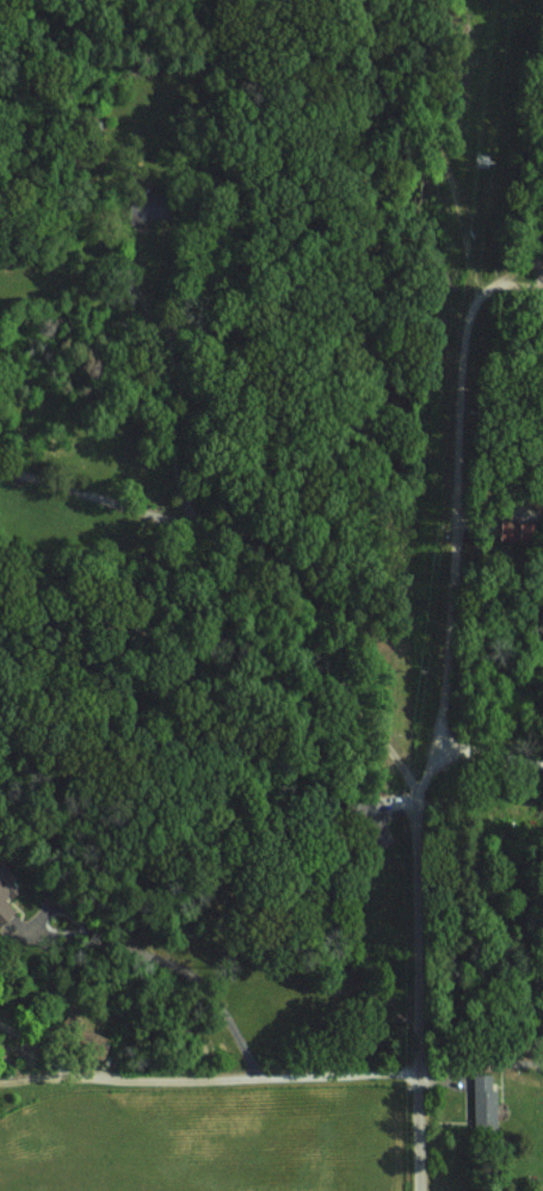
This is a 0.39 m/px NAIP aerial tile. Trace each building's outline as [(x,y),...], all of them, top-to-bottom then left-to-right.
[(7,919),(2,914),(10,906),(7,903),(19,890),(5,876),(0,882),(0,926),(7,919)] [(498,1133),(496,1073),(474,1074),(476,1134),(498,1133)]
